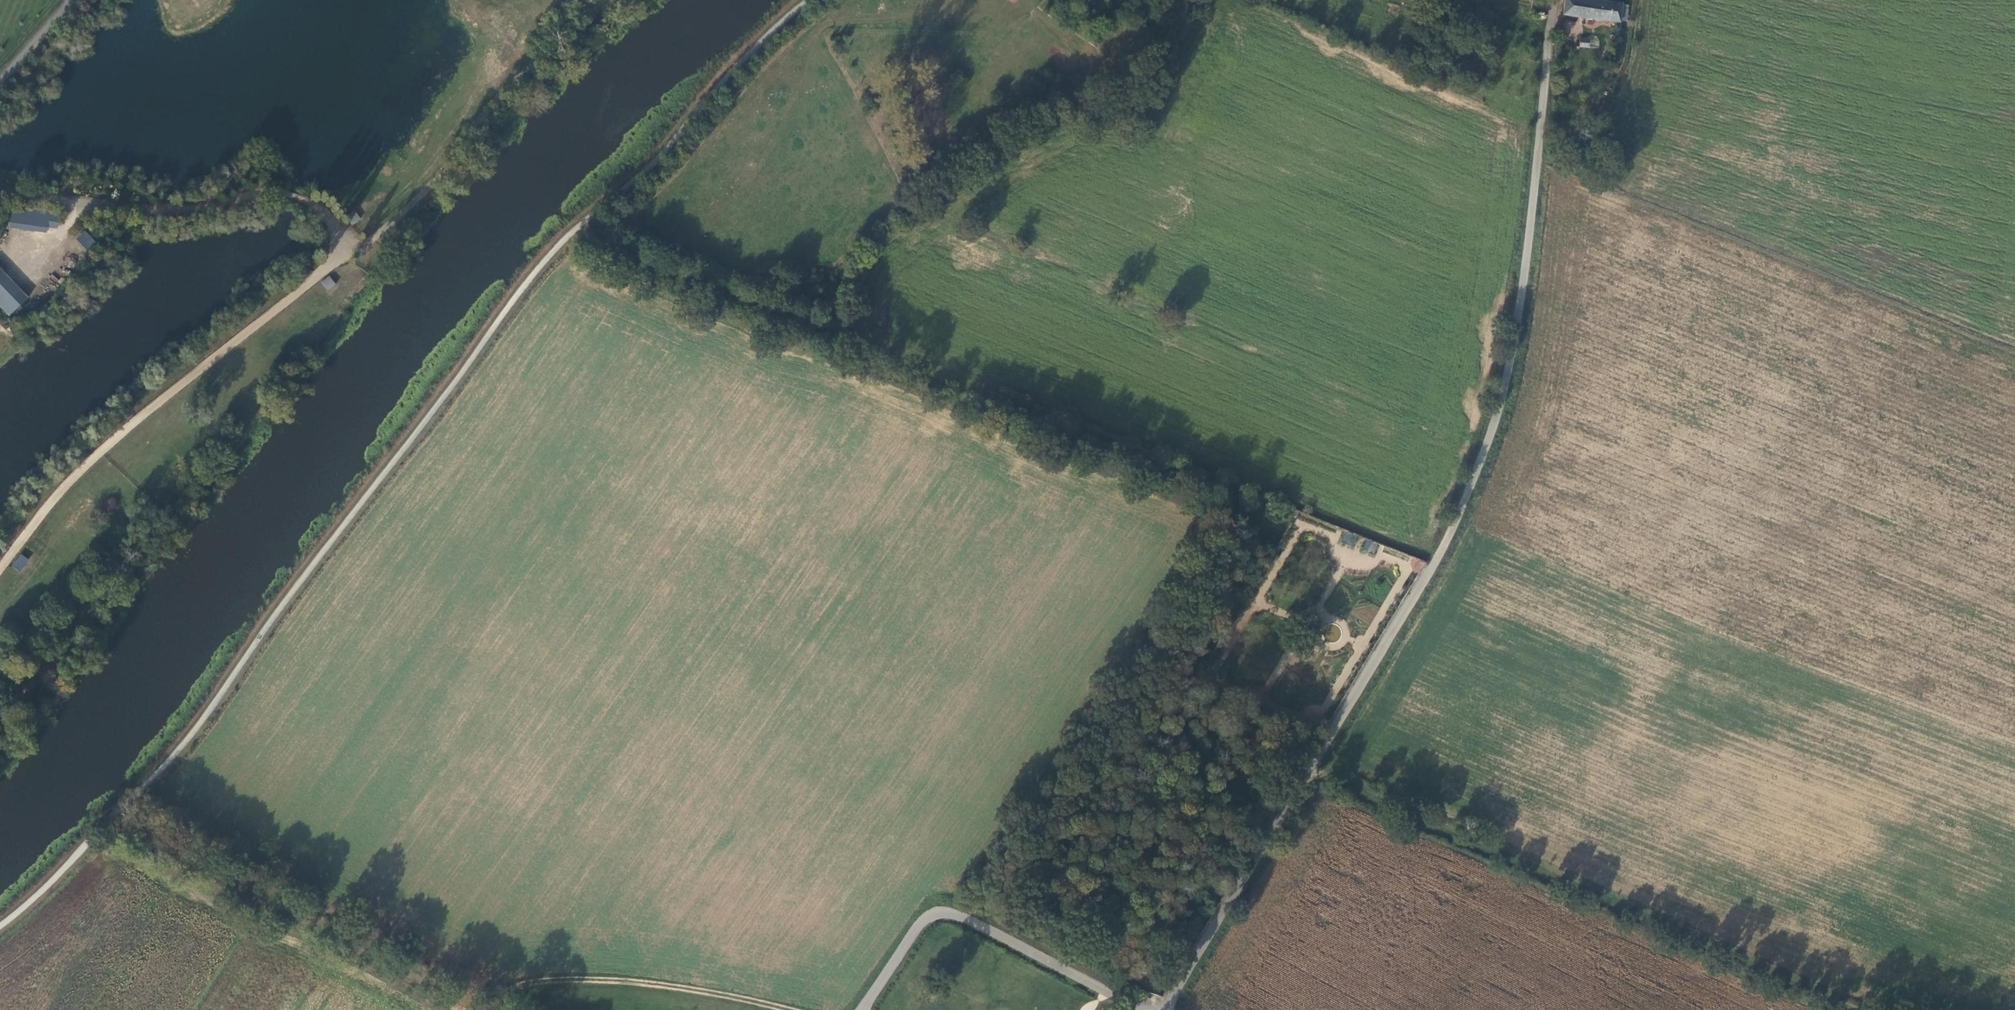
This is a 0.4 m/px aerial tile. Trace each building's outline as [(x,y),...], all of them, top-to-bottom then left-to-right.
[(1622,5),(1622,4),(1591,0),(1565,0),(1562,16),(1620,23),(1620,21),(1622,5)] [(1628,6),(1622,5),(1620,21),(1626,22),(1628,6)] [(1574,33),(1575,22),(1566,21),(1565,32),(1574,33)] [(1589,44),(1580,43),(1580,51),(1588,51),(1589,44)] [(7,227),(58,232),(60,212),(9,207),(7,227)] [(87,250),(95,241),(85,230),(76,238),(87,250)] [(8,312),(24,296),(0,272),(0,304),(8,312)] [(1352,546),(1357,538),(1348,533),(1344,541),(1352,546)] [(1375,554),(1377,541),(1364,539),(1362,552),(1375,554)] [(12,567),(21,572),(28,558),(19,554),(12,567)]
